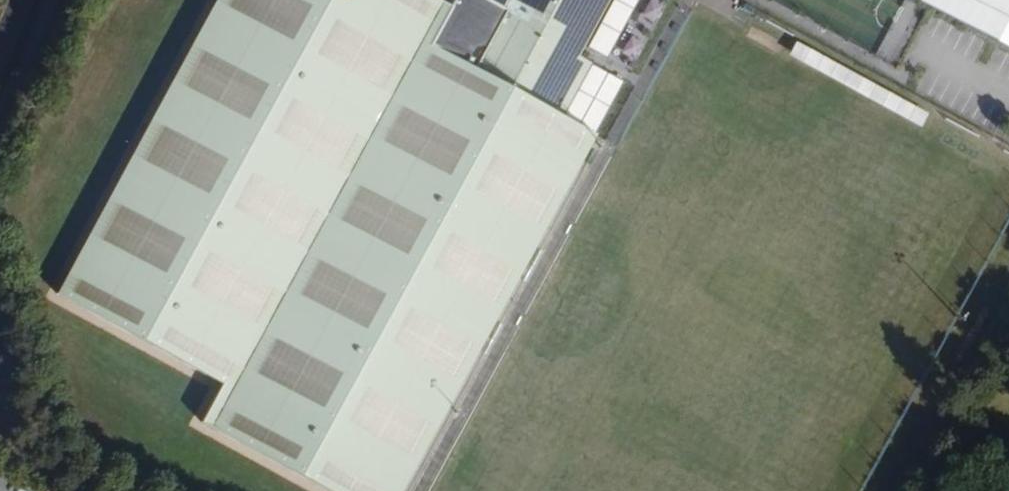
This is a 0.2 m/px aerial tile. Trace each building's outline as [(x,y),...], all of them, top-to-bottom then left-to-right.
[(55,291),(220,380),(198,419),(330,490),(397,490),(592,133),(560,115),(544,107),(572,55),(602,0),(508,0),(504,8),(489,0),(451,0),(448,5),(439,0),(215,0),(55,291)] [(934,3),(1008,42),(1008,0),(930,0),(934,3)] [(588,63),(572,55),(544,107),(560,115),(588,63)]
